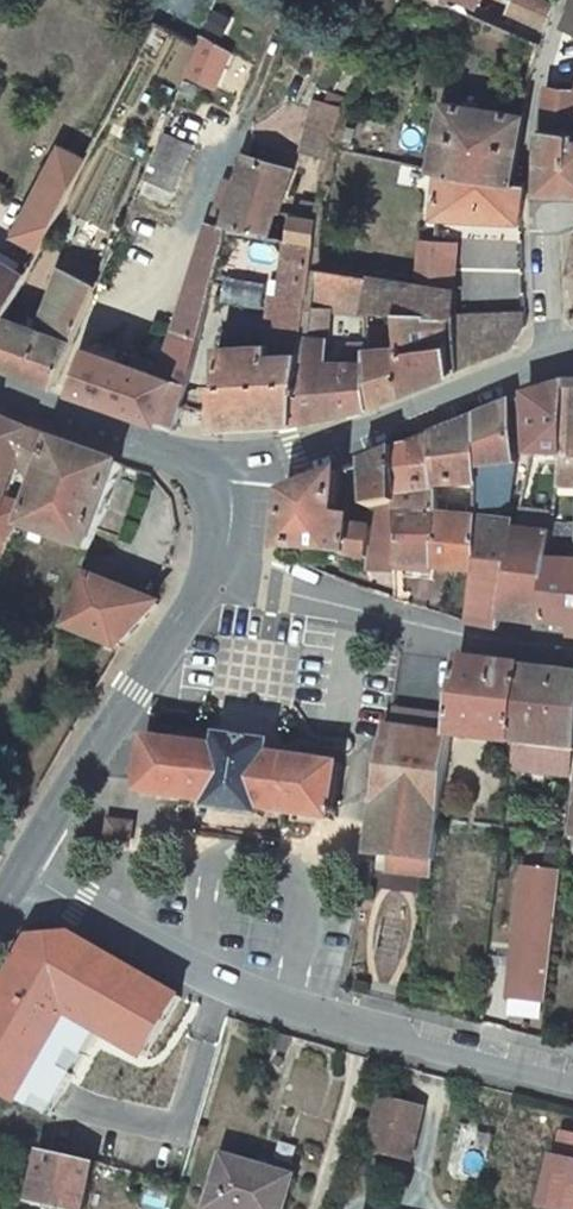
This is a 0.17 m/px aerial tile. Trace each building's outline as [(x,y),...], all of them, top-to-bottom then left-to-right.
[(450,0),(449,0),(419,0),(415,6),(443,18),(450,0)] [(550,0),(516,0),(512,12),(548,27),(556,3),(550,0)] [(564,26),(572,29),(572,4),(564,26)] [(194,30),(189,41),(200,46),(204,35),(194,30)] [(204,36),(188,73),(216,87),(231,52),(204,36)] [(551,80),(546,109),(543,126),(572,129),(572,83),(551,80)] [(198,86),(187,81),(176,106),(187,111),(198,86)] [(344,105),(349,99),(330,93),(328,103),(316,100),(303,150),(325,156),(323,171),(328,172),(334,147),(344,108),(344,105)] [(526,114),(446,101),(434,168),(441,169),(514,181),(514,180),(519,153),(526,114)] [(356,126),(349,125),(345,139),(352,141),(356,126)] [(542,191),(572,192),(572,129),(543,126),(542,191)] [(195,144),(166,132),(146,179),(175,191),(195,144)] [(89,158),(64,146),(33,205),(17,235),(42,249),(53,228),(82,171),(89,158)] [(227,177),(210,222),(230,226),(273,233),(276,210),(277,209),(280,209),(294,168),(248,154),(239,182),(227,177)] [(434,168),(410,163),(407,181),(431,185),(434,168)] [(441,169),(434,168),(431,185),(439,187),(441,169)] [(517,181),(514,180),(514,181),(441,169),(439,187),(437,215),(484,218),(522,219),(525,182),(517,181)] [(319,210),(319,205),(305,202),(303,214),(318,216),(319,210)] [(315,241),(318,216),(303,214),(293,212),(293,214),(291,236),(315,241)] [(230,226),(210,222),(183,310),(176,330),(201,337),(214,285),(216,281),(230,226)] [(230,226),(216,281),(222,282),(219,298),(237,301),(274,307),(277,285),(286,287),(291,236),(273,233),(230,226)] [(286,287),(277,285),(274,307),(269,342),(221,345),(215,378),(216,414),(217,425),(298,420),(304,347),(313,265),(315,241),(291,236),(286,287)] [(433,285),(436,242),(420,241),(418,282),(433,285)] [(458,244),(436,242),(433,285),(455,289),(458,244)] [(7,316),(26,281),(31,270),(0,252),(0,330),(7,316)] [(372,275),(313,265),(304,347),(298,420),(371,405),(367,357),(366,345),(367,345),(367,330),(367,311),(366,311),(372,275)] [(64,267),(41,328),(7,316),(0,330),(0,363),(57,384),(75,340),(99,284),(64,267)] [(418,282),(372,275),(366,311),(367,311),(398,311),(398,309),(450,313),(456,313),(456,311),(454,311),(455,289),(433,285),(418,282)] [(450,313),(398,309),(398,311),(400,328),(406,390),(407,390),(451,372),(451,341),(450,313)] [(526,311),(456,313),(458,369),(515,346),(527,326),(526,311)] [(400,328),(367,330),(367,345),(366,345),(367,357),(371,405),(406,390),(400,328)] [(89,345),(73,389),(178,428),(201,337),(176,330),(165,364),(162,373),(149,367),(152,359),(140,355),(139,358),(120,351),(118,356),(89,345)] [(165,364),(152,359),(149,367),(162,373),(165,364)] [(566,385),(564,457),(563,457),(561,482),(572,482),(572,385),(569,384),(566,385)] [(566,385),(528,396),(530,444),(531,456),(532,456),(563,457),(564,457),(566,385)] [(528,396),(512,403),(515,446),(530,444),(528,396)] [(512,403),(477,417),(479,485),(481,511),(499,510),(512,502),(517,464),(515,446),(512,403)] [(23,504),(8,500),(21,466),(34,431),(3,418),(0,417),(0,556),(4,558),(23,504)] [(477,417),(433,435),(439,488),(479,485),(477,417)] [(39,481),(55,440),(34,431),(21,466),(25,470),(39,481)] [(394,451),(398,504),(396,504),(398,512),(399,525),(443,514),(439,488),(433,435),(411,444),(412,448),(402,450),(394,451)] [(91,453),(55,440),(39,481),(30,485),(27,494),(34,497),(22,529),(89,551),(97,531),(121,464),(91,453)] [(394,451),(364,463),(370,508),(375,507),(396,504),(398,504),(394,451)] [(341,472),(287,494),(281,553),(283,553),(302,555),(327,558),(342,560),(368,562),(373,529),(352,526),(346,525),(347,512),(338,511),(341,472)] [(396,504),(375,507),(373,529),(368,562),(371,562),(370,570),(397,571),(398,564),(401,534),(399,525),(398,512),(396,504)] [(490,520),(480,518),(480,526),(489,528),(490,520)] [(511,522),(503,521),(502,529),(510,530),(511,522)] [(437,569),(455,571),(478,573),(480,527),(443,524),(442,523),(437,569)] [(556,523),(554,535),(551,562),(572,563),(572,525),(556,523)] [(477,579),(469,622),(499,628),(501,618),(500,618),(516,531),(510,530),(502,529),(489,528),(480,526),(480,527),(478,573),(490,576),(489,582),(477,579)] [(554,535),(517,530),(516,531),(500,618),(501,618),(542,624),(543,625),(546,602),(551,562),(554,535)] [(543,625),(572,628),(572,563),(551,562),(546,602),(543,625)] [(436,580),(437,569),(398,564),(397,571),(397,576),(406,577),(436,580)] [(490,576),(478,573),(477,579),(489,582),(490,576)] [(121,646),(159,604),(150,601),(90,577),(71,627),(120,647),(121,646)] [(514,743),(522,667),(460,659),(453,711),(452,718),(449,736),(452,736),(478,739),(514,743)] [(514,743),(516,744),(572,751),(572,673),(522,667),(514,743)] [(395,729),(388,728),(387,737),(374,819),(369,853),(392,856),(390,871),(430,875),(431,860),(434,860),(435,861),(452,736),(449,736),(452,718),(398,711),(395,729)] [(220,747),(148,736),(141,786),(140,793),(172,798),(182,799),(211,803),(210,809),(262,816),(263,810),(292,815),(302,816),(335,821),(336,814),(343,764),(272,754),(273,743),(221,735),(220,747)] [(516,744),(514,768),(571,774),(572,757),(572,751),(516,744)] [(112,823),(111,825),(110,827),(108,829),(108,831),(108,837),(109,839),(111,842),(115,845),(120,846),(122,846),(124,846),(128,844),(132,840),(132,838),(133,834),(133,832),(132,828),(128,822),(121,821),(119,821),(112,823)] [(366,860),(365,859),(361,886),(372,887),(376,862),(368,860),(366,860)] [(561,872),(525,868),(510,997),(546,1002),(561,872)] [(0,1043),(0,1112),(108,1138),(129,1096),(53,1073),(90,985),(41,969),(0,1043)] [(423,1107),(383,1097),(370,1150),(411,1160),(423,1107)] [(531,1131),(516,1192),(565,1204),(570,1205),(572,1194),(572,1142),(531,1131)] [(43,1151),(31,1199),(71,1208),(84,1208),(95,1163),(43,1151)] [(294,1177),(226,1157),(219,1181),(213,1180),(208,1193),(214,1195),(211,1208),(213,1208),(285,1208),(294,1177)] [(516,1192),(512,1208),(564,1208),(565,1204),(516,1192)]
